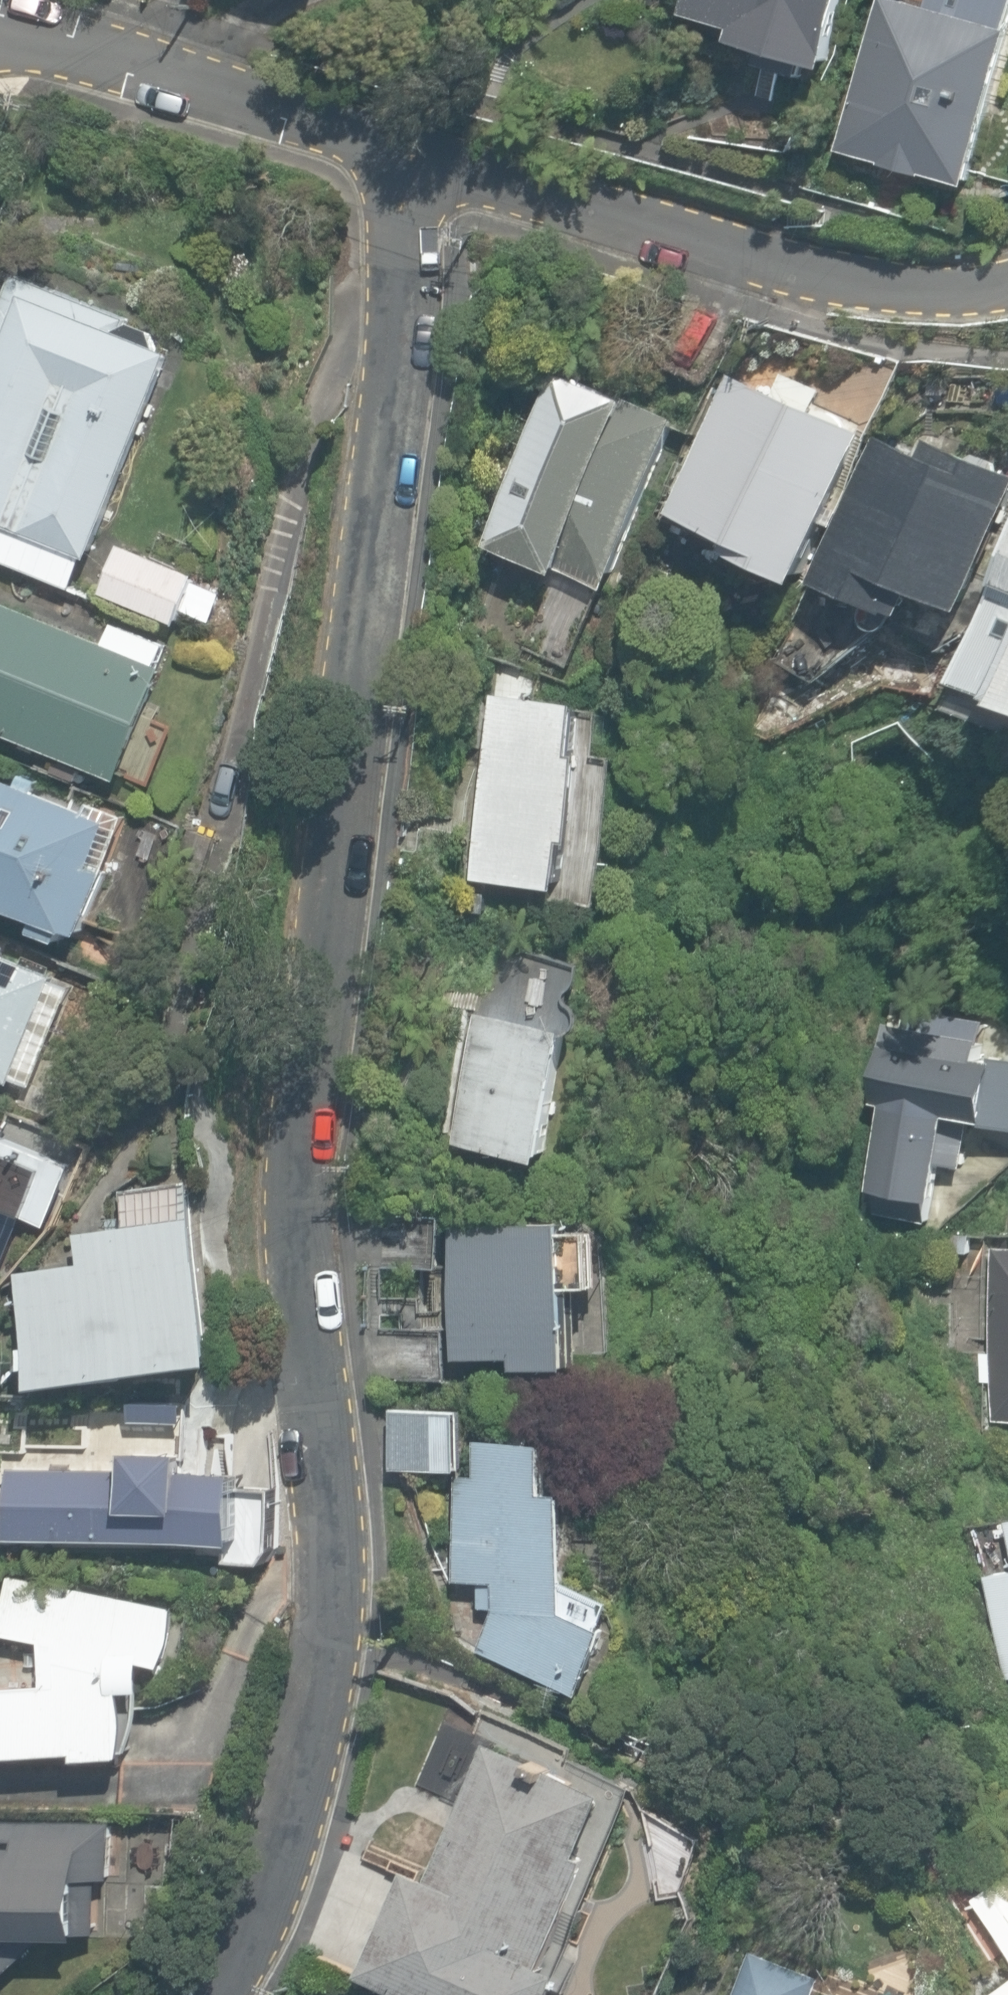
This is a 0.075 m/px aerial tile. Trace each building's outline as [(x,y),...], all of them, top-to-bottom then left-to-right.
[(679,22),(849,73),(868,0),(685,0),(679,22)] [(929,7),(906,0),(889,0),(845,149),(976,187),(1007,77),(1007,0),(931,0),(929,7)] [(14,270),(0,314),(0,528),(95,564),(177,340),(14,270)] [(688,415),(574,367),(499,545),(614,593),(688,415)] [(869,435),(722,373),(662,523),(809,584),(869,435)] [(958,642),(1007,510),(1007,468),(876,417),(869,435),(809,584),(958,642)] [(960,690),(1007,708),(1007,561),(960,690)] [(0,602),(0,736),(140,785),(179,669),(0,602)] [(592,705),(494,694),(474,879),(571,890),(592,705)] [(0,765),(0,895),(89,930),(133,816),(0,765)] [(0,946),(0,1067),(33,1080),(73,973),(0,946)] [(581,1008),(478,986),(446,1131),(550,1153),(581,1008)] [(1006,1049),(1004,1061),(906,1047),(893,1141),(836,1134),(828,1189),(939,1204),(952,1108),(998,1114),(995,1131),(1007,1133),(1007,1050),(1006,1049)] [(13,1115),(0,1110),(0,1149),(13,1115)] [(238,1367),(208,1191),(140,1202),(144,1226),(81,1237),(84,1256),(18,1267),(41,1401),(238,1367)] [(583,1214),(461,1219),(467,1368),(589,1363),(583,1214)] [(994,1230),(988,1402),(1007,1403),(1007,1230),(994,1230)] [(562,1492),(560,1439),(479,1438),(467,1588),(490,1592),(484,1662),(600,1700),(624,1612),(583,1586),(586,1492),(562,1492)] [(122,1462),(10,1461),(10,1532),(243,1533),(243,1466),(191,1466),(191,1443),(122,1443),(122,1462)] [(10,1563),(0,1615),(0,1621),(41,1634),(43,1674),(0,1676),(0,1730),(4,1729),(6,1747),(79,1743),(78,1752),(129,1750),(125,1684),(150,1683),(171,1655),(172,1598),(10,1563)] [(999,1573),(1007,1635),(1007,1571),(999,1573)] [(494,1733),(438,1871),(409,1859),(364,1969),(430,1994),(564,1994),(575,1968),(556,1961),(626,1786),(494,1733)] [(43,1931),(107,1933),(112,1813),(0,1810),(0,1970),(43,1931)] [(971,1889),(1007,1950),(1007,1867),(971,1889)] [(751,1940),(729,1994),(837,1994),(814,1986),(821,1968),(751,1940)] [(975,1992),(977,1994),(1007,1994),(1007,1972),(975,1992)]
